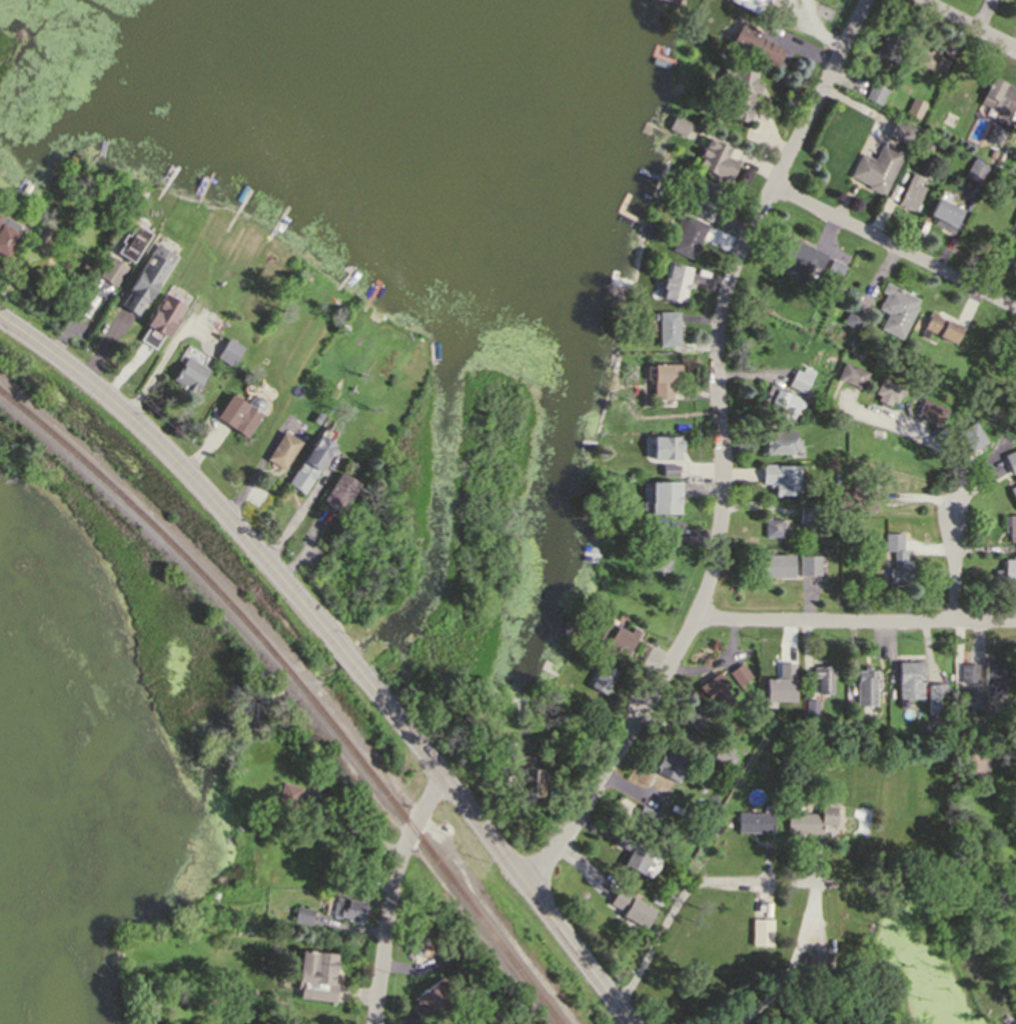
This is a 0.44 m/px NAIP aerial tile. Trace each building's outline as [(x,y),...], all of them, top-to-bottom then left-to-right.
[(763,17),(730,0),(772,0),(763,17)] [(730,43),(741,21),(761,30),(759,35),(784,47),(776,65),(730,43)] [(874,52),(887,22),(909,32),(895,62),(874,52)] [(916,62),(924,46),(947,58),(939,74),(916,62)] [(749,121),(731,118),(733,102),(726,101),(728,86),(719,85),(722,66),(757,71),(755,81),(760,82),(758,93),(753,92),(749,121)] [(991,75),(1015,88),(1015,95),(1005,116),(977,102),(991,75)] [(879,104),(863,99),(868,83),(885,89),(879,104)] [(917,121),(904,115),(912,99),(925,105),(917,121)] [(678,115),(700,127),(698,132),(691,129),(687,136),(671,128),(678,115)] [(898,122),(915,131),(908,145),(891,136),(898,122)] [(984,138),(990,124),(1005,130),(998,144),(984,138)] [(739,162),(730,180),(699,165),(703,157),(700,155),(709,136),(728,147),(724,156),(739,162)] [(922,148),(926,138),(931,140),(927,150),(922,148)] [(886,147),(903,156),(884,194),(876,190),(877,187),(855,176),(864,157),(877,164),(878,161),(868,155),(870,151),(881,156),(886,147)] [(987,156),(991,148),(996,151),(993,158),(987,156)] [(968,159),(988,168),(980,184),(961,175),(968,159)] [(896,204),(910,171),(921,176),(919,179),(925,182),(913,211),(896,204)] [(702,178),(726,190),(717,208),(701,200),(696,209),(689,205),(702,178)] [(935,197),(960,209),(952,226),(927,214),(935,197)] [(706,207),(714,211),(712,216),(704,212),(706,207)] [(6,257),(0,254),(0,226),(1,224),(0,224),(0,213),(19,224),(15,231),(20,234),(6,257)] [(32,228),(24,223),(30,213),(38,217),(32,228)] [(690,259),(669,249),(676,235),(670,232),(678,216),(684,219),(687,214),(707,224),(690,259)] [(1007,239),(1015,243),(1015,219),(1007,239)] [(30,234),(38,221),(57,233),(48,246),(30,234)] [(132,263),(114,253),(120,242),(118,240),(123,232),(126,234),(132,223),(149,233),(132,263)] [(785,234),(826,254),(819,269),(810,264),(803,279),(771,264),(785,234)] [(152,242),(170,253),(142,298),(141,296),(132,311),(118,302),(127,288),(125,287),(152,242)] [(98,275),(111,255),(128,265),(114,286),(98,275)] [(823,275),(831,257),(845,264),(837,281),(823,275)] [(661,298),(669,263),(688,267),(680,303),(661,298)] [(900,339),(878,328),(886,312),(876,308),(884,293),(879,291),(883,282),(919,300),(900,339)] [(163,292),(184,305),(177,315),(180,317),(175,326),(173,324),(165,336),(162,334),(153,348),(139,339),(147,325),(144,323),(163,292)] [(841,322),(850,301),(867,309),(857,330),(841,322)] [(658,345),(657,310),(678,310),(678,345),(658,345)] [(930,311),(962,327),(953,344),(951,342),(921,328),(930,311)] [(962,344),(957,342),(962,332),(967,334),(962,344)] [(217,356),(229,337),(244,346),(232,365),(217,356)] [(913,363),(906,360),(910,352),(916,355),(913,363)] [(185,355),(209,370),(193,397),(176,386),(178,383),(171,379),(185,355)] [(866,371),(860,389),(832,379),(839,361),(866,371)] [(652,399),(652,362),(678,362),(679,381),(670,381),(670,398),(652,399)] [(785,385),(792,368),(810,376),(802,392),(785,385)] [(881,375),(905,386),(897,404),(890,401),(888,405),(875,399),(877,395),(873,392),(881,375)] [(765,384),(804,401),(800,410),(795,408),(789,422),(755,407),(765,384)] [(329,394),(333,386),(338,389),(334,397),(329,394)] [(231,388),(246,397),(248,394),(252,393),(255,393),(259,396),(261,400),(261,404),(259,406),(261,408),(245,432),(215,412),(231,388)] [(937,426),(915,416),(923,397),(946,407),(937,426)] [(966,450),(956,427),(972,420),(982,444),(966,450)] [(303,489),(288,479),(304,454),(302,453),(319,426),(334,436),(316,465),(317,466),(303,489)] [(759,453),(758,430),(794,429),(794,438),(798,438),(798,448),(794,448),(794,451),(759,453)] [(265,458),(283,430),(301,442),(283,470),(265,458)] [(652,459),(652,435),(681,435),(681,450),(679,450),(679,459),(652,459)] [(1002,453),(1015,447),(1015,508),(1007,487),(1014,484),(1002,453)] [(797,494),(773,494),(773,482),(760,482),(760,463),(796,463),(797,494)] [(662,464),(677,464),(678,475),(662,475),(662,464)] [(322,500),(339,471),(358,483),(341,512),(322,500)] [(650,513),(650,480),(678,480),(678,513),(650,513)] [(839,509),(839,492),(876,492),(876,509),(839,509)] [(815,504),(815,523),(799,523),(799,504),(815,504)] [(1003,513),(1015,512),(1015,543),(1007,544),(1006,523),(1004,523),(1003,513)] [(780,536),(762,535),(763,516),(781,517),(780,536)] [(647,568),(653,522),(671,524),(669,540),(672,540),(668,571),(647,568)] [(901,532),(902,551),(883,551),(883,532),(901,532)] [(759,554),(792,554),(792,578),(759,578),(759,554)] [(798,574),(797,554),(818,554),(819,574),(798,574)] [(902,555),(902,565),(909,565),(909,577),(901,577),(902,583),(892,584),(892,576),(887,577),(887,568),(892,568),(892,555),(902,555)] [(1002,558),(1015,558),(1015,581),(991,580),(992,567),(1002,567),(1002,558)] [(625,654),(597,635),(608,619),(628,632),(632,625),(640,630),(625,654)] [(983,685),(983,658),(1004,658),(1004,663),(1012,663),(1012,684),(1002,684),(1002,696),(992,696),(992,685),(983,685)] [(897,697),(897,661),(920,660),(920,696),(897,697)] [(604,693),(589,685),(601,661),(616,669),(604,693)] [(736,685),(727,671),(739,662),(749,676),(736,685)] [(959,681),(959,662),(976,662),(976,681),(959,681)] [(796,703),(796,665),(780,664),(779,679),(767,679),(766,702),(796,703)] [(831,692),(817,693),(817,676),(811,676),(811,665),(830,665),(831,692)] [(874,705),(855,704),(855,668),(874,668),(874,705)] [(696,686),(718,670),(736,694),(713,710),(696,686)] [(926,713),(926,682),(943,682),(944,713),(926,713)] [(961,687),(984,687),(984,708),(961,708),(961,687)] [(805,714),(805,698),(817,698),(817,714),(805,714)] [(799,727),(781,727),(781,700),(799,701),(799,727)] [(695,704),(708,711),(697,731),(683,723),(688,715),(683,712),(688,704),(694,707),(695,704)] [(672,781),(652,770),(662,751),(669,755),(679,735),(693,742),(672,781)] [(768,748),(768,738),(776,738),(776,748),(768,748)] [(723,766),(709,760),(717,741),(732,748),(723,766)] [(960,779),(960,752),(987,752),(987,775),(980,775),(980,780),(960,779)] [(537,795),(522,795),(522,766),(536,765),(537,795)] [(318,790),(309,788),(310,784),(305,783),(308,771),(322,774),(318,790)] [(303,786),(297,809),(276,804),(282,781),(303,786)] [(641,802),(656,813),(646,827),(631,817),(641,802)] [(784,833),(784,812),(818,812),(818,805),(835,805),(835,824),(820,824),(820,833),(784,833)] [(735,831),(735,812),(770,812),(770,831),(735,831)] [(622,829),(636,836),(634,841),(649,849),(637,871),(623,864),(628,856),(625,854),(627,849),(615,843),(622,829)] [(608,903),(615,890),(650,911),(641,928),(620,915),(622,911),(608,903)] [(336,896),(363,901),(363,904),(366,905),(364,912),(361,911),(358,922),(353,920),(353,919),(347,918),(347,919),(343,918),(343,917),(332,914),(336,896)] [(295,905),(312,909),(308,923),(292,919),(295,905)] [(770,946),(750,945),(750,917),(771,917),(770,946)] [(420,955),(406,953),(408,935),(423,937),(420,955)] [(435,949),(450,940),(458,952),(443,962),(435,949)] [(806,970),(805,952),(813,952),(812,945),(826,944),(828,968),(806,970)] [(299,950),(335,953),(333,981),(335,982),(334,999),(297,997),(298,985),(296,985),(299,950)] [(417,993),(438,977),(452,995),(421,1019),(413,1008),(423,1000),(417,993)]
